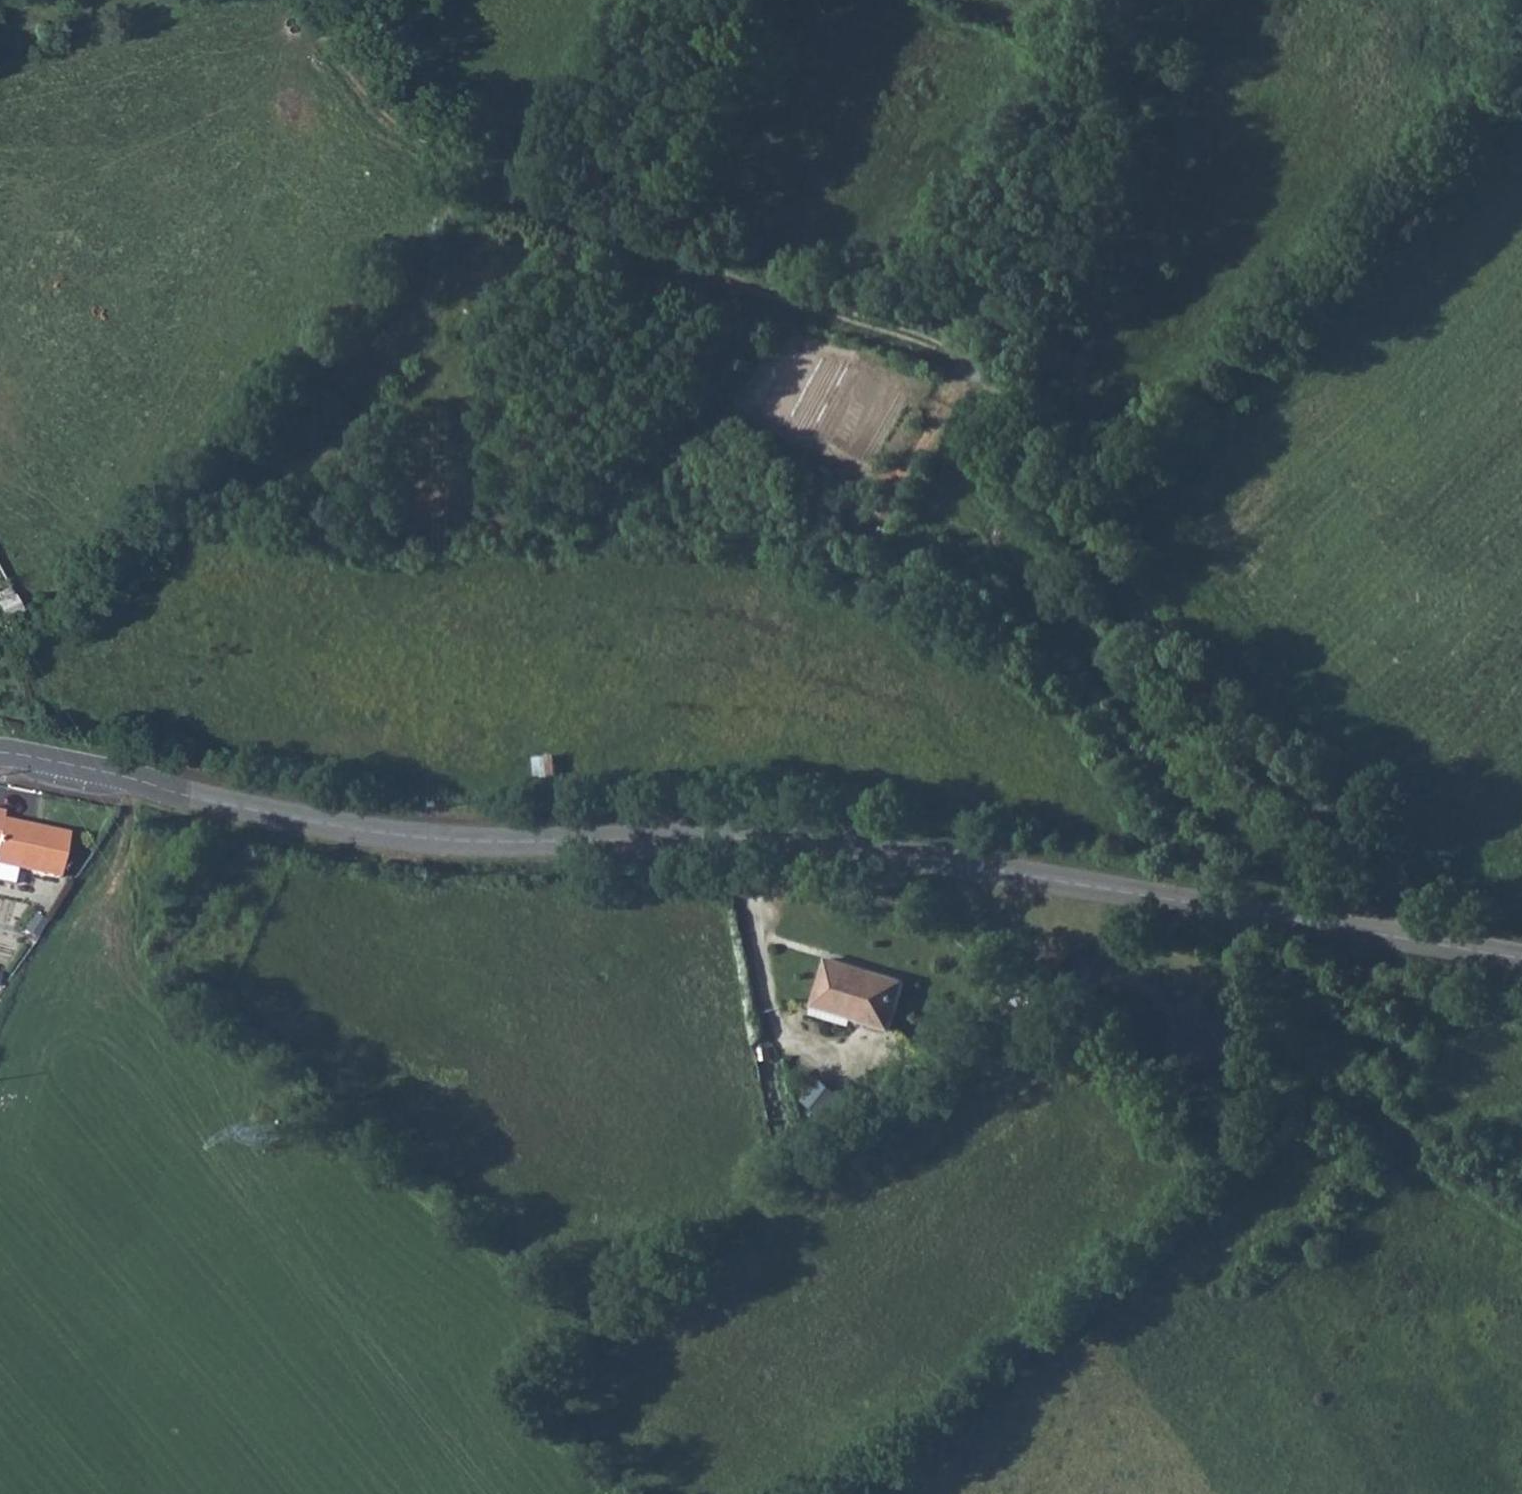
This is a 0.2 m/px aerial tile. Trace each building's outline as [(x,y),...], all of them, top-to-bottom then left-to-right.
[(7,624),(27,618),(16,597),(0,603),(0,608),(7,624)] [(55,880),(65,834),(0,820),(2,812),(0,811),(0,868),(55,880)] [(903,979),(827,958),(814,1009),(891,1030),(903,979)]
